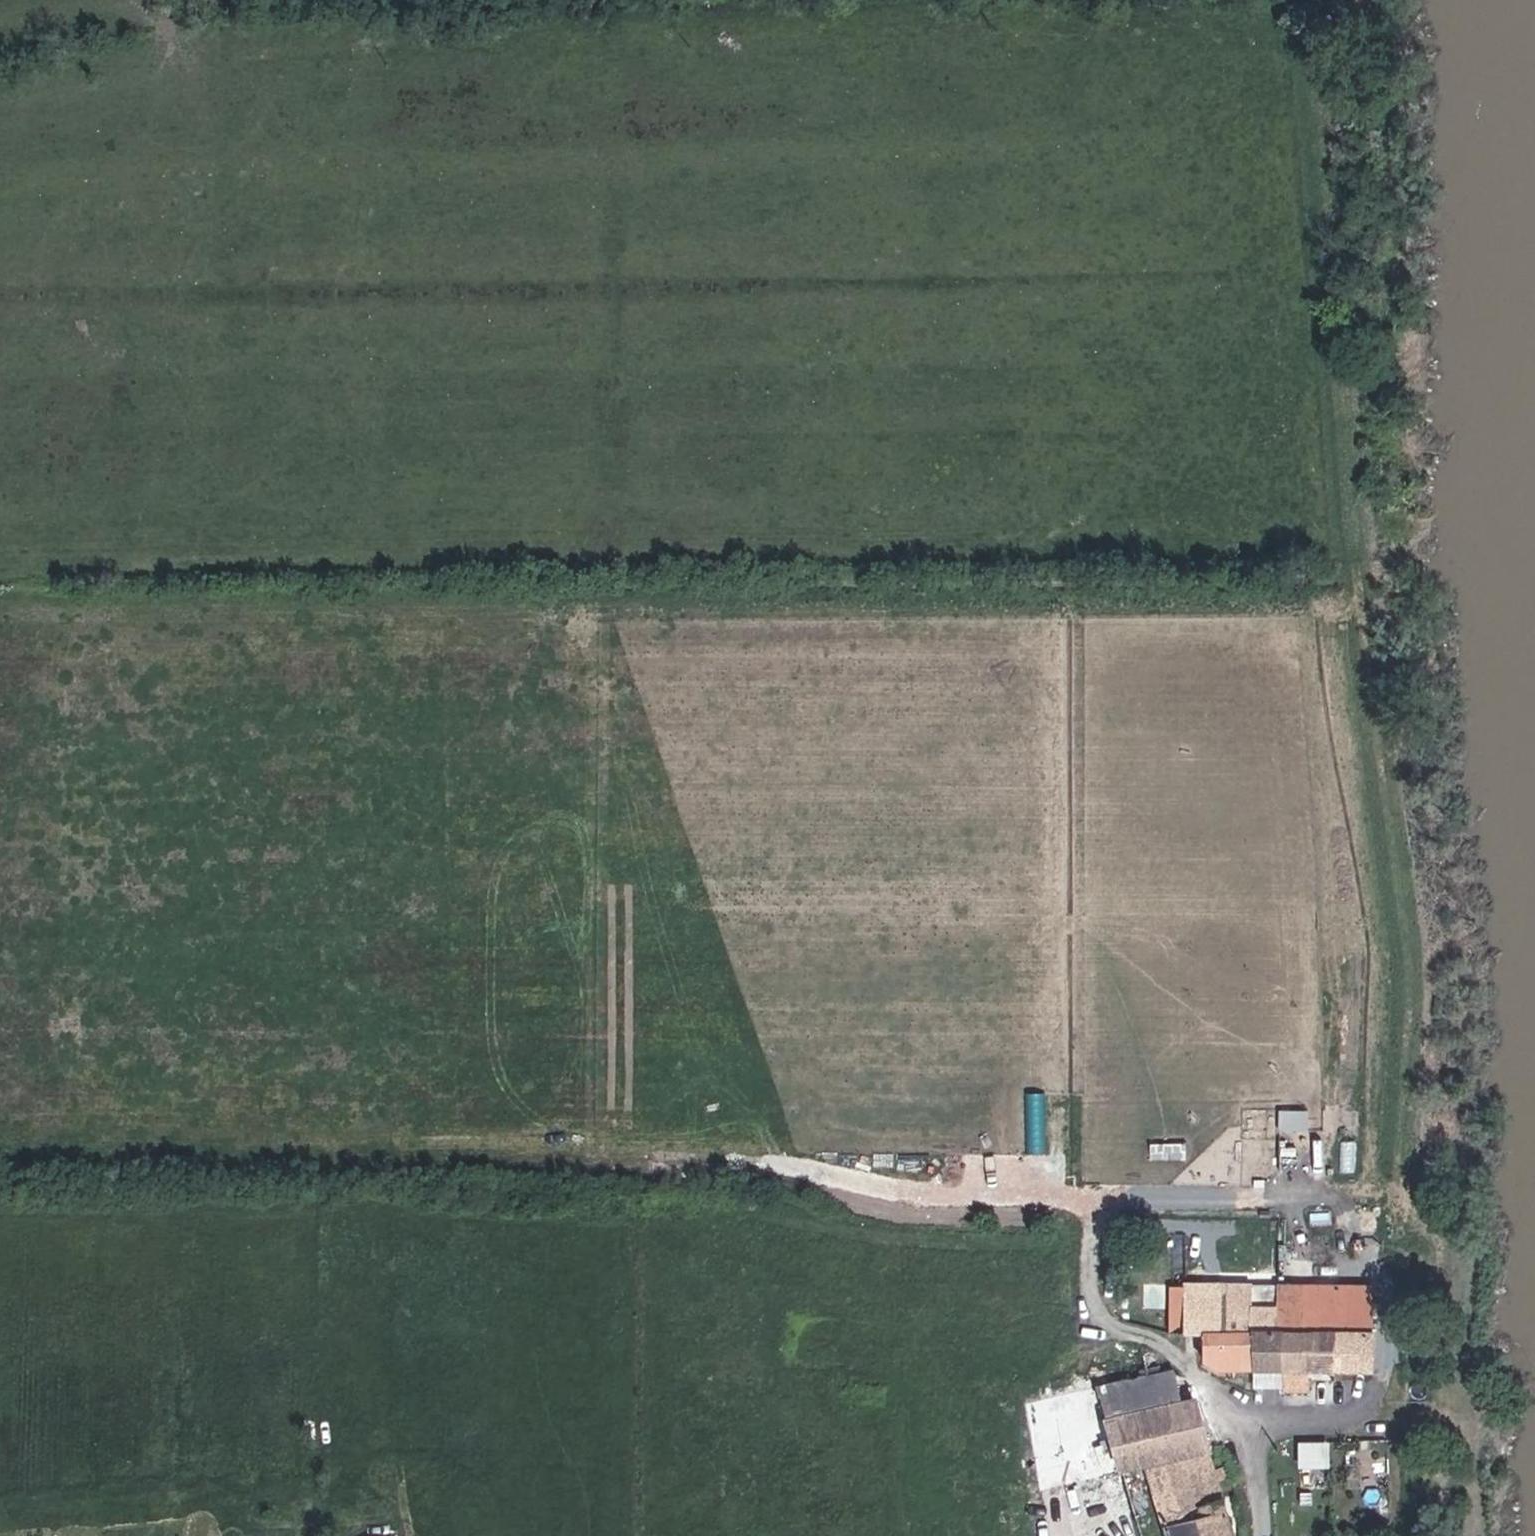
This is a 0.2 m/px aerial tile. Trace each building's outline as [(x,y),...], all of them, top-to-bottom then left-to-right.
[(1119,1347),(1120,1360),(1121,1366),(1149,1366),(1148,1347),(1184,1347),(1201,1348),(1205,1297),(1102,1296),(1104,1347),(1119,1347)] [(1205,1297),(1201,1348),(1235,1349),(1260,1348),(1258,1298),(1205,1297)] [(1258,1298),(1260,1348),(1295,1347),(1294,1298),(1258,1298)] [(1295,1347),(1304,1347),(1321,1347),(1320,1298),(1294,1298),(1295,1347)] [(1321,1347),(1322,1381),(1352,1382),(1354,1300),(1353,1298),(1320,1298),(1321,1347)] [(1201,1348),(1184,1347),(1184,1375),(1199,1382),(1235,1382),(1235,1349),(1201,1348)] [(1235,1349),(1235,1382),(1306,1381),(1304,1347),(1295,1347),(1260,1348),(1235,1349)] [(1304,1347),(1306,1381),(1322,1381),(1321,1347),(1304,1347)] [(1121,1385),(1150,1380),(1149,1366),(1121,1366),(1121,1385)] [(1123,1482),(1180,1465),(1178,1461),(1161,1399),(1150,1396),(1150,1380),(1121,1385),(1073,1399),(1110,1535),(1137,1535),(1123,1482)] [(1299,1439),(1299,1464),(1330,1464),(1330,1439),(1299,1439)] [(1137,1535),(1176,1535),(1171,1518),(1193,1511),(1183,1479),(1196,1475),(1191,1457),(1178,1461),(1180,1465),(1123,1482),(1137,1535)] [(1176,1535),(1200,1535),(1193,1511),(1171,1518),(1176,1535)]
